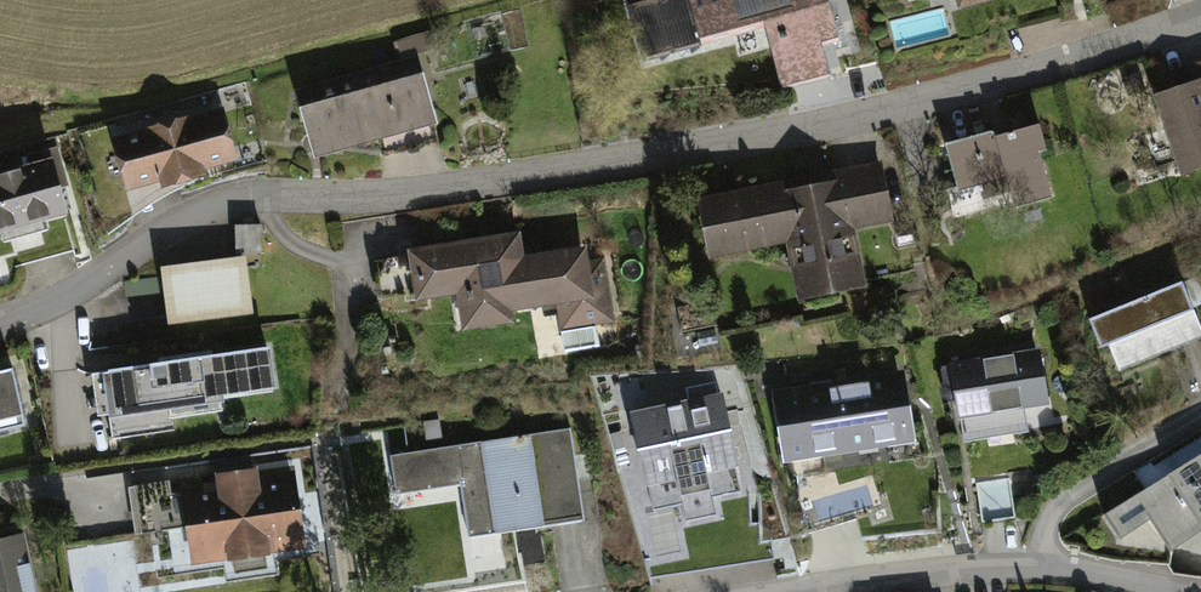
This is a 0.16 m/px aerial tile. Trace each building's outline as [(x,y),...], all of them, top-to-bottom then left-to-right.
[(642,49),(759,19),(776,84),(831,70),(821,33),(840,29),(832,0),(630,0),(642,49)] [(415,53),(299,85),(318,151),(434,119),(415,53)] [(1153,100),(1179,177),(1200,169),(1200,66),(1171,77),(1176,92),(1153,100)] [(226,100),(109,132),(125,188),(242,155),(226,100)] [(1038,123),(948,142),(958,191),(1012,179),(1017,201),(1053,193),(1038,123)] [(885,156),(695,188),(705,250),(785,236),(795,291),(865,279),(856,224),(896,217),(885,156)] [(0,172),(0,224),(67,208),(55,159),(0,172)] [(520,227),(405,241),(412,299),(457,294),(461,326),(518,319),(516,303),(569,296),(572,321),(620,315),(613,258),(595,261),(593,242),(523,250),(520,227)] [(247,250),(161,260),(168,316),(253,306),(247,250)] [(1082,323),(1093,351),(1108,346),(1119,377),(1200,346),(1200,331),(1184,285),(1082,323)] [(273,343),(98,365),(103,408),(278,387),(273,343)] [(1042,356),(948,369),(956,425),(1050,412),(1042,356)] [(29,426),(16,364),(0,367),(0,432),(29,426)] [(906,382),(770,400),(779,471),(915,454),(906,382)] [(679,392),(610,400),(616,459),(642,456),(645,489),(742,478),(735,412),(682,418),(679,392)] [(570,431),(393,455),(398,495),(461,487),(467,534),(582,519),(570,431)] [(1103,516),(1118,539),(1149,519),(1170,550),(1200,530),(1200,452),(1103,516)] [(976,481),(982,522),(1016,517),(1010,476),(976,481)] [(300,477),(179,494),(190,570),(311,553),(300,477)] [(22,531),(0,535),(0,591),(36,591),(22,531)]
